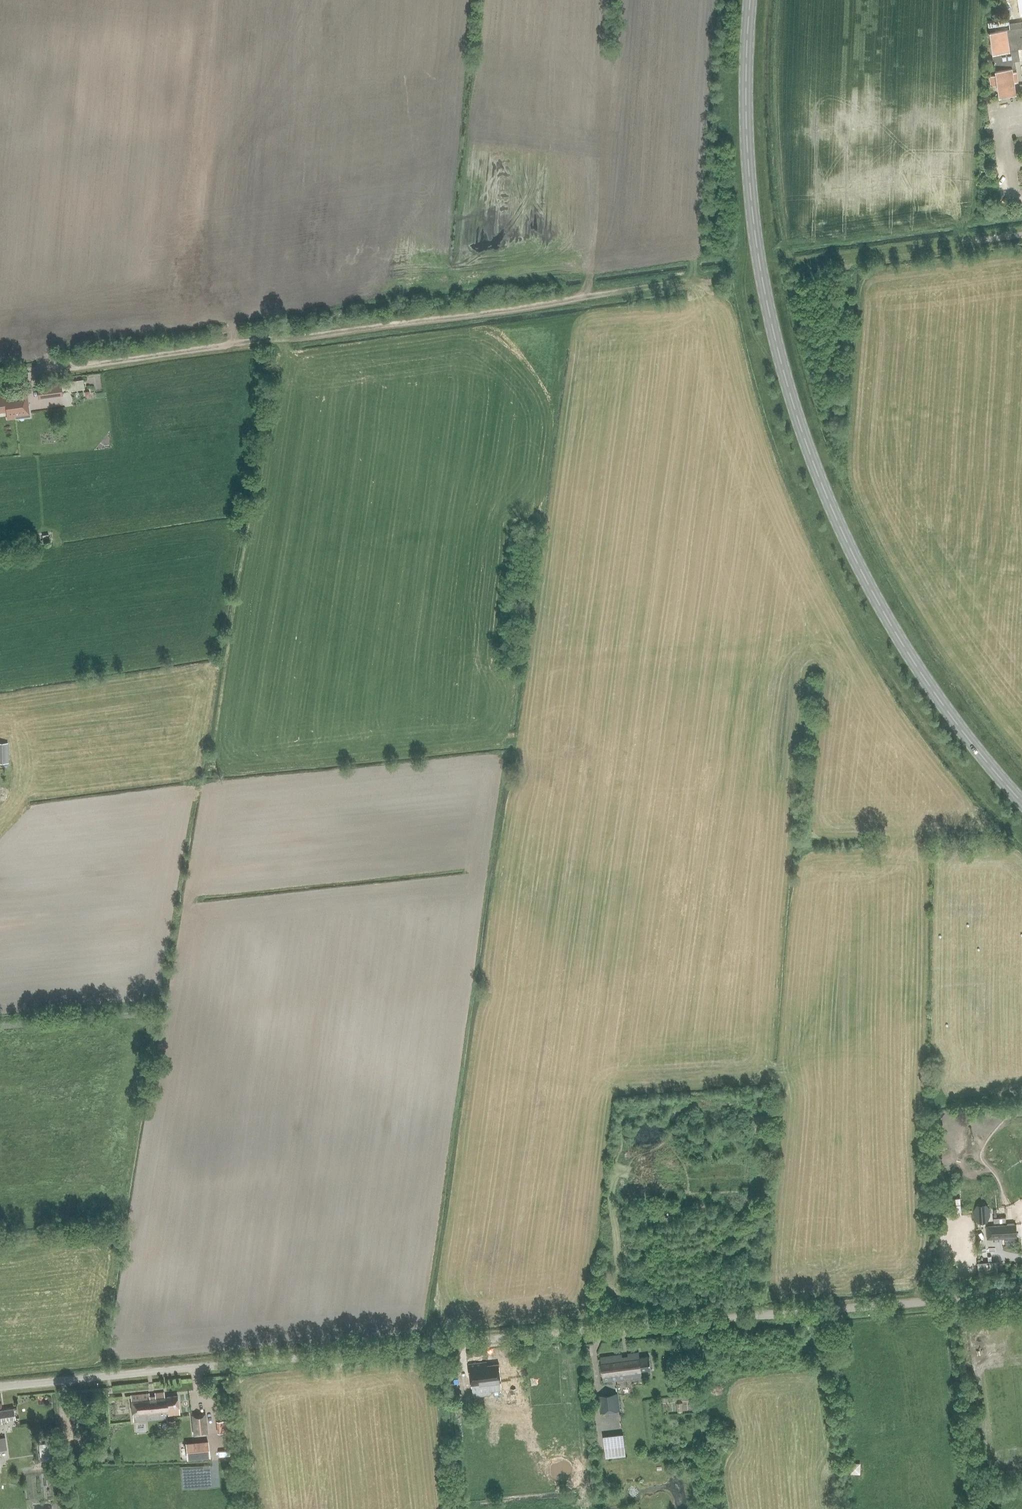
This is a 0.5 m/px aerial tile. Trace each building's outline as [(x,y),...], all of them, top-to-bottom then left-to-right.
[(1016,72),(1013,72),(1012,69),(1016,68),(1015,61),(1020,61),(1018,49),(1021,49),(1021,23),(1021,22),(1008,24),(1009,29),(990,32),(993,53),(996,75),(988,76),(990,86),(998,85),(1000,97),(1016,95),(1014,83),(1018,82),(1016,72)] [(62,395),(61,382),(37,386),(38,398),(62,395)] [(16,418),(15,414),(29,412),(26,390),(0,394),(0,412),(6,411),(7,419),(15,418),(16,418)] [(7,742),(0,743),(0,763),(8,763),(7,742)] [(977,1205),(974,1210),(975,1217),(978,1223),(988,1222),(990,1216),(990,1209),(986,1204),(977,1205)] [(1016,1237),(1015,1224),(986,1225),(986,1239),(992,1239),(992,1237),(997,1236),(997,1238),(1016,1237)] [(640,1357),(639,1351),(627,1353),(628,1356),(622,1356),(622,1354),(600,1356),(604,1382),(625,1379),(625,1377),(632,1376),(632,1379),(642,1377),(641,1371),(651,1370),(649,1356),(640,1357)] [(501,1382),(499,1364),(487,1365),(487,1362),(468,1364),(472,1389),(490,1386),(489,1383),(501,1382)] [(165,1396),(165,1392),(156,1393),(156,1395),(150,1396),(150,1393),(131,1395),(134,1421),(139,1420),(139,1417),(144,1417),(145,1420),(167,1417),(167,1416),(180,1415),(178,1395),(165,1396)] [(600,1413),(620,1411),(618,1394),(598,1396),(600,1413)] [(16,1418),(14,1408),(0,1410),(0,1422),(8,1421),(8,1419),(16,1418)] [(194,1436),(208,1434),(206,1414),(192,1415),(194,1436)] [(232,1431),(232,1419),(220,1419),(221,1432),(232,1431)] [(603,1434),(604,1455),(624,1454),(623,1432),(603,1434)] [(210,1457),(208,1441),(186,1443),(187,1459),(210,1457)] [(848,1473),(860,1473),(860,1461),(848,1461),(848,1473)]
